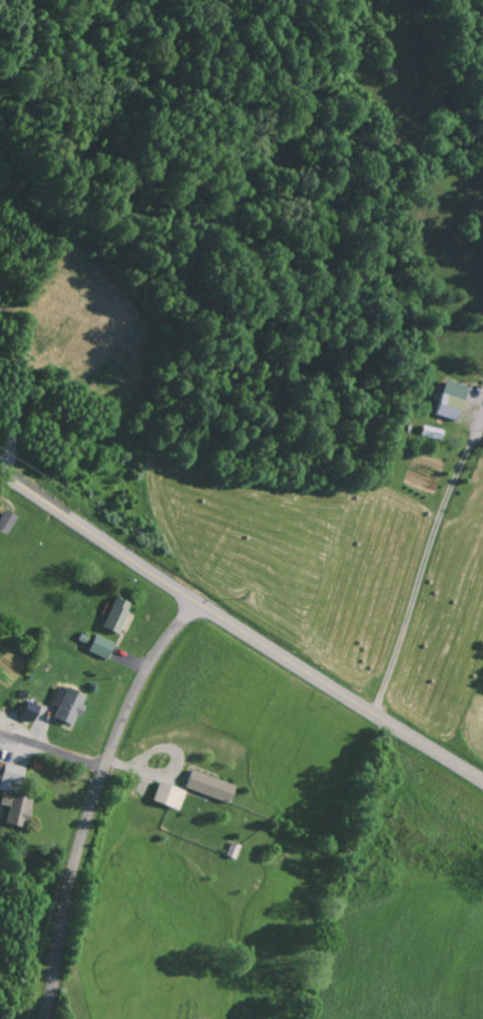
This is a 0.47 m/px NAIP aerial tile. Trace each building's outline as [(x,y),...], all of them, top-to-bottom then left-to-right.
[(455,421),(466,386),(444,379),(433,414),(455,421)] [(5,534),(16,517),(4,509),(0,516),(0,531),(5,534)] [(130,604),(114,596),(100,627),(116,634),(130,604)] [(86,651),(105,659),(112,642),(92,635),(86,651)] [(70,725),(74,715),(76,716),(85,695),(64,686),(51,717),(70,725)] [(37,707),(25,701),(17,718),(30,723),(37,707)] [(2,762),(0,771),(0,791),(6,792),(8,782),(19,785),(23,767),(2,762)] [(234,785),(190,770),(184,788),(228,803),(234,785)] [(177,809),(183,790),(157,782),(151,802),(177,809)] [(30,798),(11,793),(10,797),(0,794),(0,805),(7,807),(3,823),(23,828),(30,798)]
